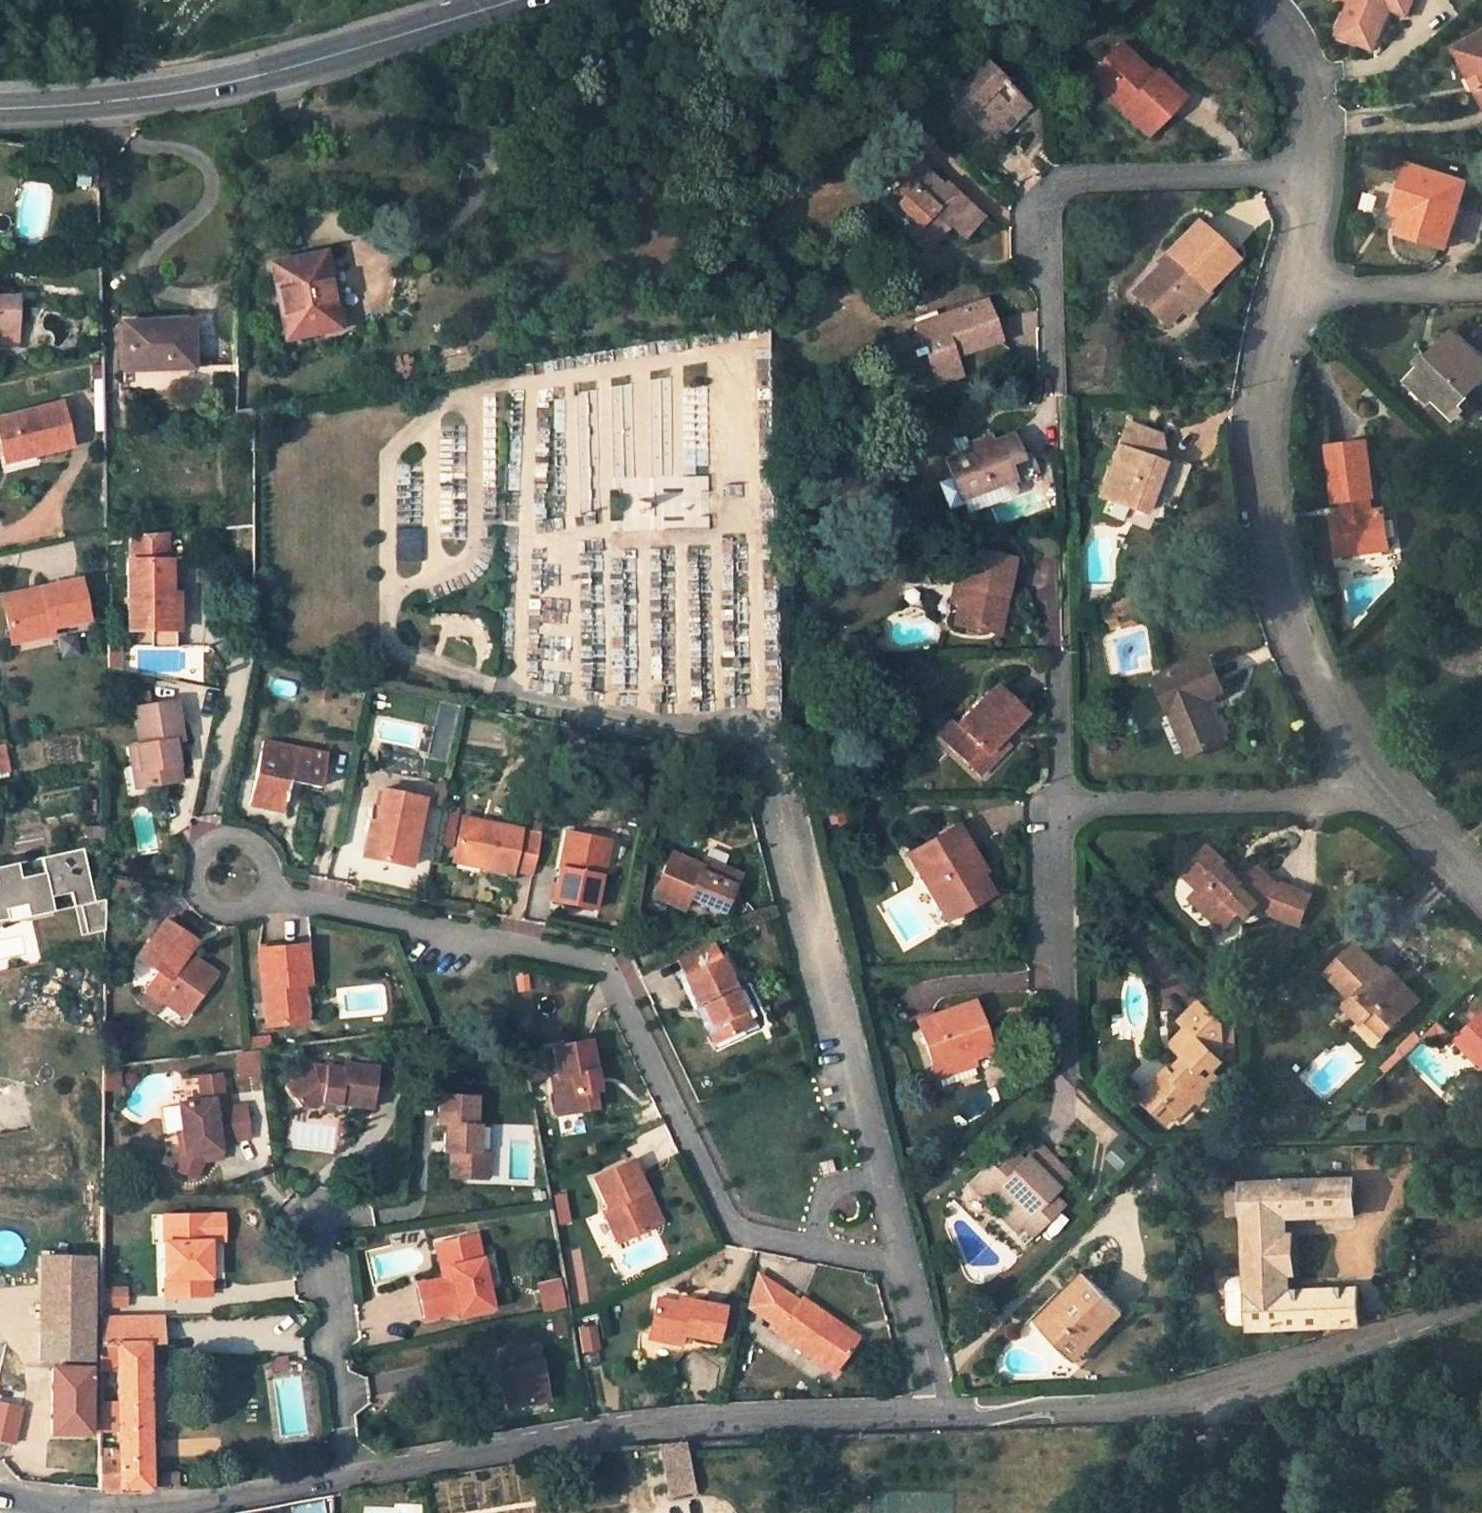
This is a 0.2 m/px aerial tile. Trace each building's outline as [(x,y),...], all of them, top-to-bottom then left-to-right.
[(1350,3),(1337,35),(1373,50),(1388,10),(1407,18),(1414,0),(1344,0),(1350,3)] [(1458,52),(1481,95),(1481,38),(1458,52)] [(1118,46),(1114,50),(1148,82),(1152,78),(1118,46)] [(1155,75),(1152,78),(1148,82),(1114,50),(1086,80),(1146,137),(1181,99),(1155,75)] [(981,65),(965,80),(983,98),(999,82),(981,65)] [(926,99),(949,121),(961,108),(970,117),(969,117),(988,133),(1018,101),(999,82),(983,98),(965,80),(949,97),(938,86),(926,99)] [(988,133),(996,141),(1027,108),(1018,101),(988,133)] [(969,117),(970,117),(961,108),(949,121),(958,129),(969,117)] [(925,252),(949,226),(962,238),(980,219),(945,187),(941,190),(910,160),(903,153),(896,151),(891,152),(883,160),(883,162),(883,165),(895,176),(902,184),(885,203),(910,226),(904,232),(925,252)] [(1468,185),(1408,166),(1393,215),(1401,217),(1396,234),(1447,250),(1468,185)] [(1164,325),(1178,310),(1199,288),(1203,292),(1234,261),(1196,225),(1167,254),(1174,261),(1164,270),(1161,266),(1146,281),(1153,288),(1140,301),(1164,325)] [(1158,263),(1161,266),(1164,270),(1174,261),(1167,254),(1158,263)] [(324,256),(272,267),(287,340),(308,334),(307,327),(337,321),(330,287),(338,285),(334,264),(325,266),(324,256)] [(1133,295),(1140,301),(1153,288),(1146,281),(1133,295)] [(347,326),(338,285),(330,287),(337,321),(339,328),(347,326)] [(1178,310),(1186,317),(1207,295),(1203,292),(1199,288),(1178,310)] [(8,335),(15,327),(17,325),(16,300),(0,300),(0,335),(8,335)] [(999,341),(986,303),(915,326),(934,384),(958,376),(952,358),(999,341)] [(339,328),(337,321),(307,327),(308,334),(339,328)] [(164,322),(124,323),(124,370),(192,369),(192,330),(175,330),(164,330),(164,322)] [(0,335),(0,351),(17,351),(15,327),(8,335),(0,335)] [(1449,334),(1406,379),(1449,420),(1481,385),(1481,365),(1449,334)] [(103,366),(92,367),(92,383),(103,382),(103,366)] [(0,419),(0,438),(4,456),(38,447),(39,454),(71,447),(61,405),(0,419)] [(1161,437),(1128,425),(1100,498),(1143,514),(1162,462),(1153,458),(1161,437)] [(1019,460),(1011,436),(990,444),(988,438),(968,445),(967,441),(953,445),(957,457),(946,461),(960,500),(985,490),(988,496),(994,499),(1011,493),(1014,487),(1012,480),(1031,473),(1026,457),(1019,460)] [(1165,454),(1161,437),(1153,458),(1162,462),(1165,454)] [(1367,444),(1326,449),(1334,504),(1342,503),(1343,516),(1333,518),(1338,556),(1390,549),(1385,512),(1372,513),(1370,500),(1374,499),(1367,444)] [(6,462),(39,454),(38,447),(4,456),(6,462)] [(397,529),(399,558),(423,556),(421,528),(397,529)] [(128,597),(128,631),(167,631),(167,597),(171,597),(171,562),(169,562),(169,534),(131,537),(131,561),(128,561),(128,597)] [(1005,599),(1012,560),(971,552),(955,626),(992,633),(999,598),(1005,599)] [(87,620),(79,582),(40,591),(41,598),(5,605),(13,643),(54,635),(52,627),(87,620)] [(4,598),(5,605),(41,598),(40,591),(4,598)] [(167,597),(167,631),(180,631),(180,597),(171,597),(167,597)] [(998,634),(1005,599),(999,598),(992,633),(998,634)] [(1143,624),(1142,617),(1133,620),(1136,629),(1136,631),(1145,629),(1143,624)] [(1136,629),(1133,620),(1120,623),(1120,625),(1123,633),(1136,629)] [(1224,695),(1209,660),(1157,681),(1191,759),(1227,744),(1208,702),(1224,695)] [(309,681),(298,678),(295,688),(307,690),(309,681)] [(1025,718),(995,689),(958,727),(964,733),(951,745),(975,769),(1001,743),(1025,718)] [(174,759),(172,746),(181,744),(178,726),(174,705),(132,711),(139,749),(129,751),(131,768),(138,767),(141,790),(178,784),(174,759)] [(264,743),(250,804),(254,809),(271,813),(286,805),(290,784),(321,791),(328,757),(264,743)] [(975,769),(980,774),(1005,747),(1001,743),(975,769)] [(172,746),(174,759),(183,757),(181,744),(172,746)] [(0,758),(0,781),(11,778),(7,757),(0,758)] [(131,768),(135,791),(141,790),(138,767),(131,768)] [(424,800),(382,792),(375,826),(380,827),(373,861),(411,868),(424,800)] [(284,816),(286,805),(271,813),(284,816)] [(540,835),(462,820),(453,857),(481,862),(480,869),(512,874),(512,872),(531,876),(540,835)] [(375,826),(369,825),(363,859),(373,861),(380,827),(375,826)] [(956,828),(908,855),(949,923),(992,895),(981,876),(983,874),(956,828)] [(104,830),(93,831),(93,844),(103,844),(104,830)] [(601,840),(566,833),(552,902),(594,910),(600,876),(594,875),(601,840)] [(608,842),(601,840),(594,875),(600,876),(608,842)] [(1236,874),(1209,848),(1186,872),(1203,887),(1199,891),(1194,896),(1228,927),(1240,914),(1255,899),(1259,903),(1262,906),(1279,888),(1259,868),(1245,883),(1238,890),(1229,881),(1236,874)] [(52,898),(71,894),(74,908),(80,906),(95,903),(83,849),(0,867),(0,869),(3,882),(0,883),(0,911),(27,905),(30,917),(55,912),(52,898)] [(700,868),(670,855),(652,897),(683,910),(688,898),(723,912),(739,875),(703,860),(700,868)] [(452,862),(480,869),(481,862),(453,857),(452,862)] [(1183,875),(1199,891),(1203,887),(1186,872),(1183,875)] [(1245,883),(1236,874),(1229,881),(1238,890),(1245,883)] [(1224,930),(1228,927),(1194,896),(1191,899),(1224,930)] [(1245,919),(1259,903),(1255,899),(1240,914),(1245,919)] [(106,930),(106,900),(95,903),(80,906),(87,935),(106,930)] [(195,942),(164,921),(138,958),(159,973),(147,991),(165,1002),(169,997),(190,1011),(216,974),(193,959),(190,964),(182,958),(186,954),(195,942)] [(684,978),(723,960),(715,945),(677,964),(684,978)] [(266,1028),(299,1023),(295,986),(302,985),(302,986),(309,985),(304,946),(259,950),(266,1028)] [(1384,973),(1359,947),(1330,976),(1356,1002),(1348,1009),(1364,1025),(1368,1022),(1385,1038),(1414,1009),(1380,976),(1384,973)] [(193,959),(186,954),(182,958),(190,964),(193,959)] [(751,1027),(735,993),(738,992),(723,960),(684,978),(698,1009),(702,1008),(718,1042),(751,1027)] [(1388,969),(1384,973),(1380,976),(1414,1009),(1421,1003),(1388,969)] [(302,986),(302,985),(295,986),(299,1023),(307,1023),(302,986)] [(186,1017),(190,1011),(169,997),(165,1002),(186,1017)] [(969,1061),(991,1054),(972,1005),(917,1024),(934,1073),(939,1087),(974,1075),(969,1061)] [(1190,1065),(1196,1071),(1182,1085),(1176,1079),(1168,1071),(1141,1099),(1162,1119),(1172,1109),(1180,1115),(1183,1118),(1196,1103),(1200,1107),(1223,1083),(1213,1074),(1222,1065),(1219,1061),(1224,1055),(1223,1028),(1199,1006),(1181,1024),(1188,1032),(1173,1048),(1190,1065)] [(698,1009),(696,1010),(713,1045),(718,1042),(702,1008),(698,1009)] [(1456,1042),(1481,1067),(1481,1016),(1456,1042)] [(1364,1025),(1359,1031),(1375,1048),(1385,1038),(1368,1022),(1364,1025)] [(1441,1024),(1435,1030),(1439,1035),(1448,1043),(1453,1037),(1441,1024)] [(1435,1030),(1426,1039),(1430,1044),(1439,1035),(1435,1030)] [(590,1042),(553,1048),(559,1078),(552,1079),(558,1116),(597,1109),(594,1091),(599,1091),(590,1042)] [(546,1078),(542,1050),(526,1052),(531,1081),(546,1078)] [(238,1074),(259,1075),(260,1052),(238,1052),(238,1074)] [(1015,1076),(1009,1061),(1000,1064),(1005,1080),(1015,1076)] [(375,1069),(343,1065),(342,1070),(324,1068),(312,1066),(285,1087),(301,1108),(314,1109),(321,1104),(371,1110),(375,1069)] [(1176,1079),(1182,1085),(1196,1071),(1190,1065),(1176,1079)] [(248,1139),(243,1107),(223,1110),(218,1076),(197,1079),(200,1103),(177,1106),(181,1135),(177,1136),(180,1157),(174,1171),(194,1180),(202,1162),(209,1161),(208,1154),(219,1152),(218,1144),(248,1139)] [(474,1123),(475,1095),(438,1093),(437,1123),(444,1123),(444,1149),(451,1150),(450,1175),(485,1176),(486,1150),(477,1150),(478,1123),(474,1123)] [(1180,1115),(1172,1109),(1162,1119),(1169,1126),(1180,1115)] [(1052,1197),(1069,1180),(1036,1146),(1021,1161),(1016,1166),(1002,1152),(970,1185),(985,1199),(995,1189),(1010,1204),(1000,1214),(1018,1232),(1021,1227),(1032,1238),(1062,1207),(1052,1197)] [(1008,1148),(1002,1152),(1016,1166),(1021,1161),(1008,1148)] [(219,1152),(208,1154),(209,1161),(220,1160),(219,1152)] [(633,1161),(593,1179),(607,1210),(603,1212),(618,1244),(657,1225),(643,1194),(648,1192),(633,1161)] [(1355,1217),(1353,1183),(1243,1187),(1244,1219),(1245,1238),(1247,1293),(1248,1326),(1248,1330),(1359,1327),(1358,1292),(1289,1295),(1286,1220),(1355,1217)] [(1243,1187),(1225,1188),(1225,1219),(1244,1219),(1243,1187)] [(662,1223),(648,1192),(643,1194),(657,1225),(662,1223)] [(213,1237),(209,1242),(223,1242),(222,1217),(208,1218),(213,1222),(213,1237)] [(164,1244),(165,1298),(209,1297),(209,1242),(213,1237),(213,1222),(208,1218),(171,1218),(171,1244),(164,1244)] [(492,1309),(476,1236),(444,1244),(452,1279),(444,1280),(419,1286),(426,1319),(459,1312),(460,1316),(492,1309)] [(1245,1238),(1224,1239),(1227,1327),(1248,1326),(1247,1293),(1245,1238)] [(452,1279),(444,1244),(436,1245),(444,1280),(452,1279)] [(41,1277),(40,1359),(88,1360),(88,1261),(41,1261),(41,1277)] [(780,1295),(782,1292),(761,1277),(750,1308),(764,1318),(780,1295)] [(1112,1327),(1124,1315),(1087,1277),(1071,1293),(1076,1299),(1043,1332),(1074,1364),(1091,1347),(1090,1345),(1109,1325),(1112,1327)] [(540,1281),(543,1310),(566,1307),(563,1278),(540,1281)] [(842,1328),(801,1300),(799,1303),(783,1292),(782,1292),(780,1295),(764,1318),(781,1330),(777,1334),(836,1374),(855,1346),(837,1334),(842,1328)] [(1037,1326),(1043,1332),(1076,1299),(1071,1293),(1037,1326)] [(681,1298),(679,1305),(690,1307),(692,1301),(681,1298)] [(679,1305),(657,1299),(649,1335),(684,1342),(685,1338),(717,1344),(724,1307),(692,1301),(690,1307),(679,1305)] [(161,1318),(100,1319),(100,1344),(117,1344),(119,1451),(111,1451),(111,1460),(98,1460),(98,1491),(150,1492),(147,1344),(161,1344),(161,1318)] [(859,1339),(842,1328),(837,1334),(855,1346),(859,1339)] [(649,1335),(648,1340),(683,1347),(684,1342),(649,1335)] [(546,1401),(537,1347),(502,1353),(504,1369),(500,1369),(506,1408),(546,1401)] [(88,1380),(88,1371),(53,1371),(52,1434),(88,1435),(88,1431),(99,1431),(99,1400),(88,1400),(88,1390),(95,1390),(95,1380),(88,1380)] [(658,1444),(669,1497),(697,1492),(686,1442),(658,1444)]
